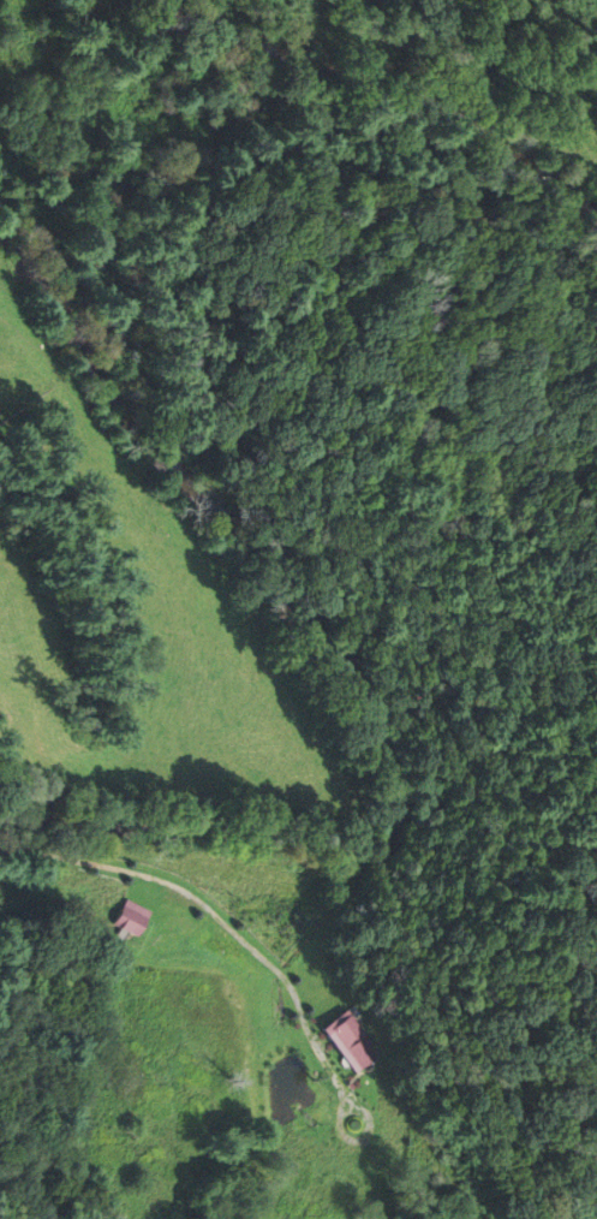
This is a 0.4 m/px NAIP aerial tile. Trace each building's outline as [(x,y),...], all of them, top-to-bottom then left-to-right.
[(125,906),(115,923),(139,935),(148,918),(125,906)] [(326,1028),(348,1010),(382,1056),(359,1072),(326,1028)]
